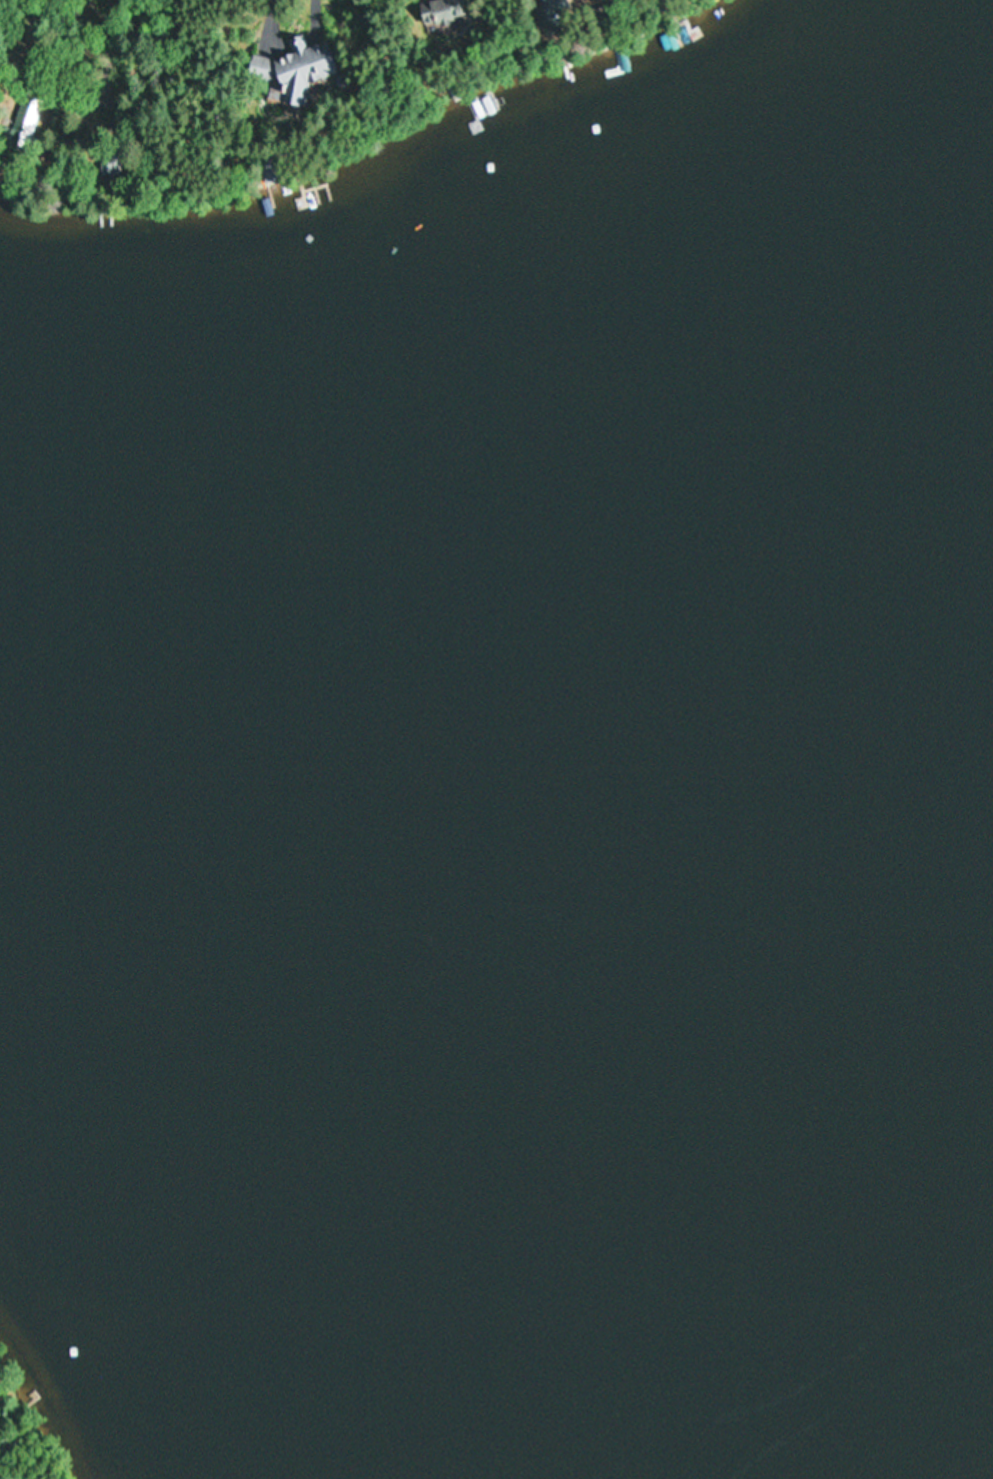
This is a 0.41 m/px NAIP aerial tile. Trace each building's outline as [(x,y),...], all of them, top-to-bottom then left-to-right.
[(443,12),(442,0),(423,0),(424,15),(443,12)] [(333,75),(324,49),(324,44),(316,44),(311,46),(302,47),(299,37),(295,37),(286,40),(287,54),(279,57),(246,58),(246,69),(251,84),(262,84),(263,102),(264,105),(283,104),(297,100),(297,87),(333,75)] [(10,129),(29,135),(40,100),(20,93),(10,129)]
